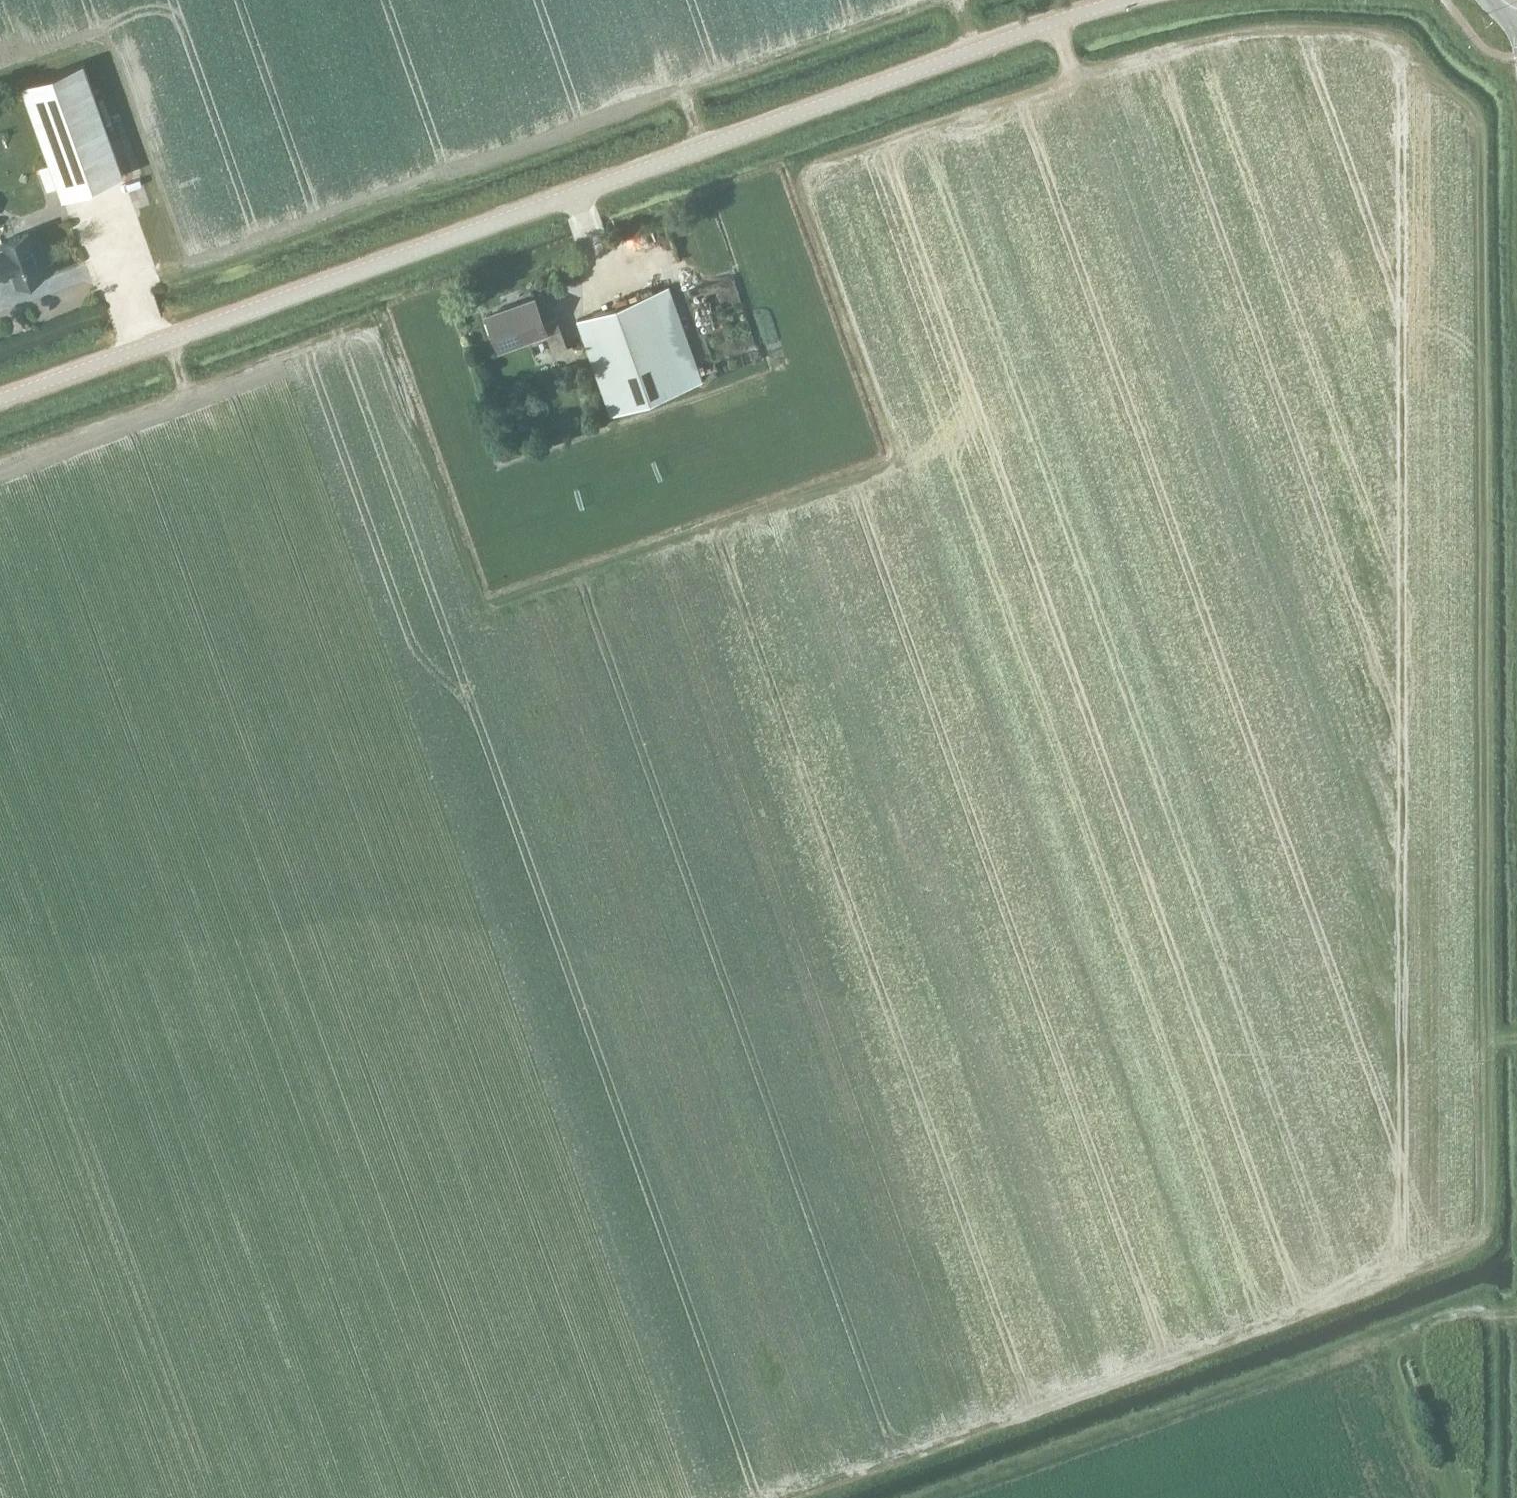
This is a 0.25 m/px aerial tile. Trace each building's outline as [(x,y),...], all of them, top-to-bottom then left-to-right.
[(62,197),(123,176),(83,63),(21,84),(28,103),(62,197)] [(28,232),(1,242),(3,248),(0,249),(0,278),(12,274),(16,285),(19,284),(24,285),(29,285),(34,284),(37,281),(40,276),(43,275),(28,232)] [(610,413),(701,381),(668,287),(577,319),(610,413)] [(543,322),(534,298),(486,316),(497,348),(545,331),(554,355),(567,350),(555,317),(543,322)]
